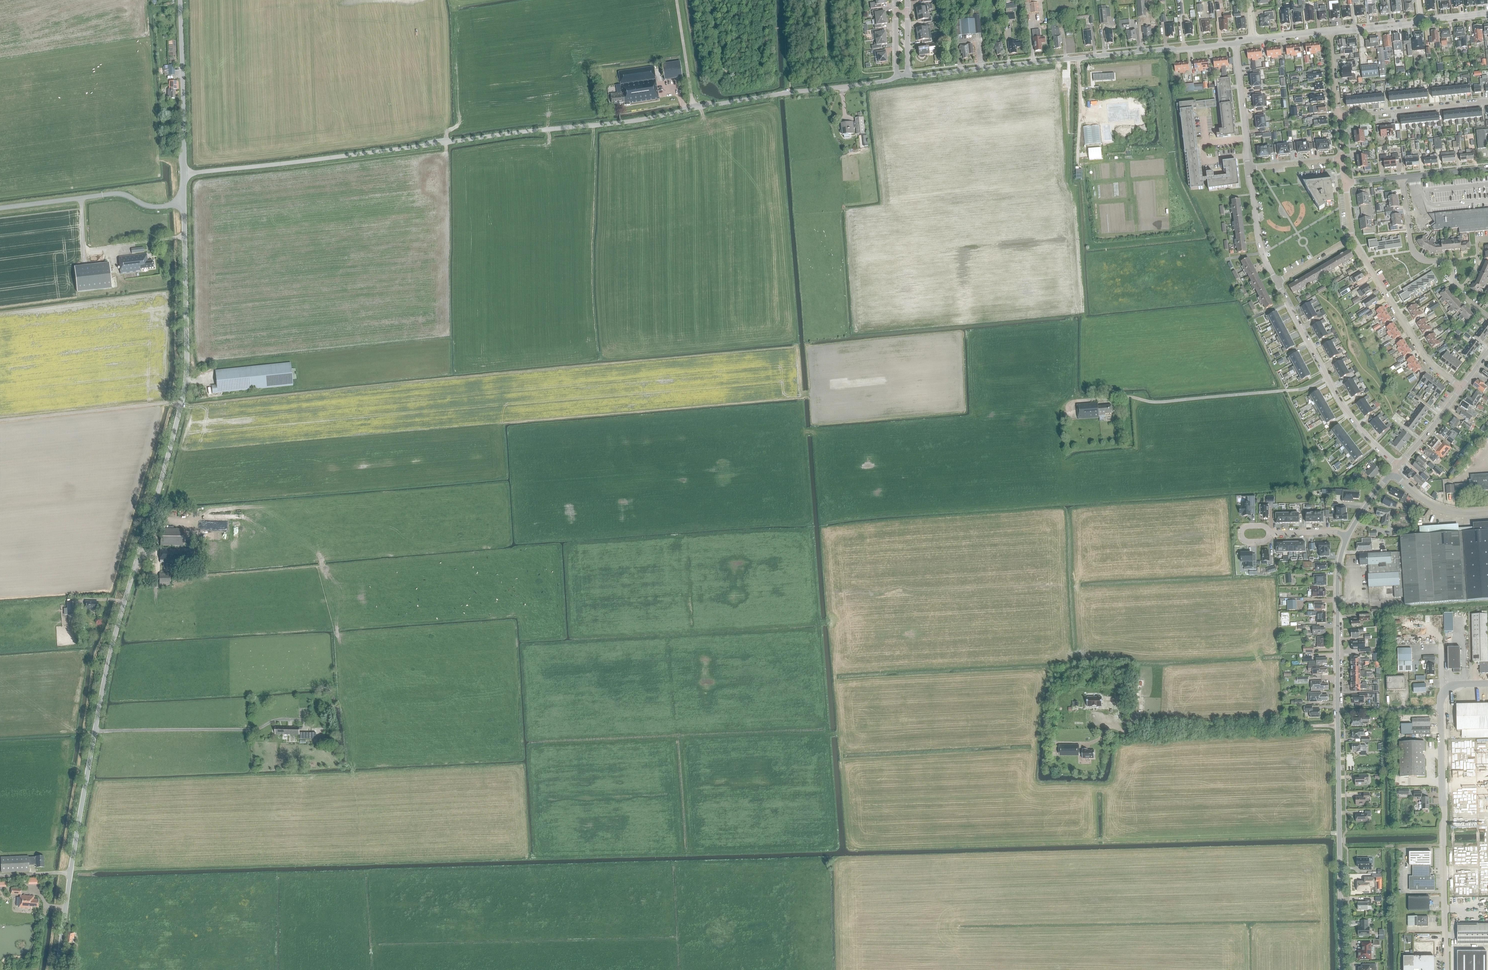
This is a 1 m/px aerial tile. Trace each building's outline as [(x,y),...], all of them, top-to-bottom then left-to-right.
[(876,2),(874,3),(870,3),(870,9),(875,8),(879,8),(881,7),(880,4),(883,4),(887,3),(886,0),(876,0),(876,2)] [(1144,0),(1137,0),(1139,17),(1146,16),(1144,0)] [(1385,0),(1381,0),(1381,6),(1380,6),(1380,7),(1379,8),(1380,9),(1381,14),(1385,14),(1386,14),(1388,14),(1388,13),(1387,5),(1386,5),(1385,0)] [(1414,0),(1408,0),(1405,0),(1406,12),(1413,11),(1412,3),(1414,3),(1414,0)] [(1437,0),(1430,0),(1430,1),(1426,1),(1427,11),(1434,10),(1434,4),(1434,1),(1437,1),(1437,0)] [(1437,1),(1440,1),(1441,9),(1449,8),(1449,5),(1450,5),(1449,0),(1437,0),(1437,1)] [(1294,2),(1289,3),(1290,8),(1290,11),(1293,11),(1293,15),(1294,24),(1295,24),(1296,24),(1297,24),(1297,23),(1302,23),(1301,14),(1302,14),(1302,9),(1300,9),(1298,9),(1294,8),(1294,2)] [(1016,11),(1015,3),(1005,4),(1006,13),(1016,11)] [(1039,13),(1038,3),(1028,4),(1029,14),(1039,13)] [(917,12),(917,15),(927,13),(927,10),(930,10),(929,4),(921,5),(922,8),(916,9),(916,12),(917,12)] [(1340,12),(1339,4),(1332,5),(1333,12),(1330,12),(1331,20),(1332,20),(1333,20),(1334,20),(1334,19),(1338,19),(1337,12),(1340,12)] [(1376,15),(1375,4),(1368,5),(1369,16),(1370,16),(1371,16),(1372,15),(1376,15)] [(1326,12),(1325,6),(1320,6),(1321,13),(1318,13),(1319,21),(1320,21),(1320,22),(1322,21),(1327,20),(1326,12)] [(1364,16),(1363,6),(1355,7),(1356,17),(1357,17),(1358,18),(1359,17),(1364,16)] [(999,17),(998,7),(981,8),(981,13),(982,18),(999,17)] [(1350,10),(1350,7),(1345,8),(1345,7),(1342,7),(1343,18),(1347,18),(1348,19),(1350,18),(1351,17),(1350,13),(1351,12),(1351,11),(1350,10)] [(1111,17),(1110,8),(1099,9),(1100,24),(1108,23),(1107,17),(1111,17)] [(1314,8),(1306,9),(1307,22),(1308,22),(1308,23),(1310,23),(1310,22),(1314,21),(1313,13),(1314,13),(1314,8)] [(876,19),(886,18),(885,12),(879,13),(878,10),(872,11),(873,16),(875,16),(876,19)] [(1285,25),(1290,24),(1288,10),(1280,11),(1282,25),(1283,26),(1285,25)] [(1241,18),(1240,12),(1234,13),(1234,17),(1236,17),(1237,26),(1238,26),(1238,30),(1246,29),(1245,24),(1246,24),(1245,18),(1241,18)] [(1274,20),(1273,12),(1265,13),(1265,16),(1260,17),(1261,23),(1260,24),(1260,25),(1261,26),(1261,27),(1262,27),(1263,27),(1264,27),(1265,26),(1270,26),(1269,20),(1274,20)] [(928,17),(927,13),(917,15),(918,18),(917,18),(917,21),(923,20),(924,23),(931,22),(931,16),(928,17)] [(972,18),(955,20),(957,36),(981,33),(979,14),(972,14),(972,18)] [(1231,18),(1231,14),(1223,15),(1224,19),(1219,19),(1220,23),(1221,32),(1228,31),(1227,23),(1227,19),(1231,18)] [(886,18),(876,19),(876,22),(874,23),(875,28),(881,28),(880,24),(887,23),(886,18)] [(1130,27),(1129,20),(1118,21),(1119,29),(1130,27)] [(1210,26),(1210,21),(1202,22),(1203,28),(1204,33),(1210,33),(1210,26)] [(1174,33),(1173,23),(1166,24),(1167,38),(1173,37),(1173,33),(1174,33)] [(1193,30),(1192,23),(1183,24),(1184,30),(1185,30),(1185,35),(1193,34),(1192,30),(1193,30)] [(916,29),(916,32),(917,32),(918,35),(930,33),(929,27),(929,24),(923,25),(923,28),(922,28),(921,28),(916,29)] [(1152,30),(1151,25),(1142,26),(1143,32),(1144,32),(1144,39),(1151,38),(1151,30),(1152,30)] [(1483,43),(1481,26),(1474,26),(1475,38),(1470,38),(1470,44),(1483,43)] [(1059,35),(1059,27),(1051,28),(1052,36),(1053,36),(1054,45),(1053,45),(1053,49),(1056,49),(1061,49),(1060,43),(1062,43),(1061,35),(1059,35)] [(1464,35),(1464,28),(1454,29),(1455,37),(1460,36),(1460,41),(1456,41),(1457,48),(1467,47),(1466,35),(1464,35)] [(1040,38),(1039,29),(1032,30),(1033,39),(1034,47),(1035,47),(1035,52),(1041,51),(1041,47),(1041,43),(1045,43),(1044,37),(1040,38)] [(1136,40),(1135,29),(1126,30),(1127,35),(1128,35),(1128,40),(1129,40),(1130,41),(1132,41),(1132,40),(1136,40)] [(1450,37),(1449,29),(1440,30),(1441,38),(1450,37)] [(876,39),(886,38),(885,32),(879,33),(878,30),(872,31),(873,34),(875,34),(876,39)] [(1437,33),(1437,30),(1431,31),(1432,37),(1429,38),(1430,41),(1431,41),(1431,43),(1435,42),(1436,48),(1440,48),(1440,42),(1439,33),(1437,33)] [(1092,41),(1091,31),(1084,32),(1085,42),(1086,46),(1092,46),(1091,41),(1092,41)] [(1113,38),(1112,31),(1105,31),(1106,39),(1107,39),(1107,43),(1113,43),(1113,39),(1113,38)] [(1423,40),(1422,32),(1414,33),(1415,40),(1412,41),(1413,51),(1424,50),(1423,40)] [(917,38),(917,41),(922,40),(923,43),(924,43),(932,42),(931,36),(930,33),(918,35),(918,38),(917,38)] [(1408,39),(1408,33),(1402,34),(1403,41),(1404,45),(1407,45),(1407,51),(1408,56),(1412,56),(1412,51),(1410,39),(1408,39)] [(1399,34),(1392,35),(1393,42),(1394,50),(1402,49),(1402,41),(1401,41),(1400,41),(1399,34)] [(1391,47),(1390,35),(1383,36),(1384,48),(1391,47)] [(1386,74),(1384,61),(1383,51),(1383,48),(1379,48),(1378,36),(1369,37),(1370,40),(1365,41),(1365,44),(1366,44),(1366,48),(1371,47),(1375,46),(1376,49),(1380,74),(1386,74)] [(886,38),(876,39),(876,43),(874,43),(874,45),(871,46),(872,49),(881,48),(881,45),(887,44),(886,38)] [(1344,51),(1344,54),(1353,53),(1352,47),(1357,46),(1356,38),(1347,39),(1347,42),(1346,42),(1347,47),(1347,48),(1344,49),(1344,51)] [(1340,48),(1347,47),(1346,42),(1346,39),(1339,40),(1340,48)] [(1020,47),(1019,41),(1015,41),(1008,42),(1009,50),(1010,49),(1010,54),(1016,53),(1016,49),(1016,47),(1020,47)] [(1003,51),(1002,42),(994,43),(995,50),(996,50),(997,55),(1002,55),(1001,51),(1003,51)] [(917,49),(917,53),(919,52),(919,56),(920,56),(920,57),(921,58),(923,58),(924,57),(924,56),(924,55),(930,54),(929,54),(929,51),(933,50),(936,50),(935,43),(932,44),(924,45),(924,48),(923,49),(917,49)] [(973,54),(972,43),(959,45),(960,46),(958,47),(959,49),(960,49),(961,53),(962,53),(963,59),(968,59),(967,54),(973,54)] [(1310,54),(1313,53),(1312,44),(1305,45),(1306,52),(1310,52),(1310,54)] [(1291,56),(1294,56),(1293,46),(1286,47),(1286,55),(1291,54),(1291,56)] [(1275,58),(1273,48),(1266,49),(1267,57),(1271,56),(1271,58),(1275,58)] [(886,55),(886,50),(874,52),(875,58),(878,57),(879,63),(887,61),(886,55)] [(1252,60),(1255,60),(1254,50),(1247,51),(1248,59),(1252,58),(1252,60)] [(1227,58),(1220,59),(1221,69),(1224,68),(1224,66),(1228,66),(1227,58)] [(1221,69),(1220,59),(1213,59),(1214,67),(1218,67),(1218,69),(1221,69)] [(1201,61),(1202,71),(1205,70),(1204,68),(1209,68),(1208,60),(1201,61)] [(682,78),(680,61),(662,64),(664,80),(682,78)] [(1199,71),(1202,71),(1201,61),(1194,61),(1194,70),(1199,69),(1199,71)] [(1351,71),(1352,71),(1352,68),(1356,67),(1355,61),(1347,62),(1347,66),(1342,66),(1342,72),(1351,71)] [(1188,62),(1181,63),(1182,73),(1185,72),(1185,71),(1189,70),(1188,62)] [(1179,73),(1182,73),(1181,63),(1174,63),(1175,72),(1179,71),(1179,73)] [(1379,77),(1377,64),(1361,66),(1362,78),(1362,79),(1379,77)] [(164,76),(168,75),(175,75),(174,65),(168,65),(164,66),(164,76)] [(629,103),(659,99),(654,66),(618,72),(620,84),(616,85),(617,94),(617,97),(611,98),(612,105),(624,103),(624,106),(630,105),(629,103)] [(1308,72),(1308,73),(1307,73),(1308,83),(1311,82),(1314,82),(1314,79),(1322,78),(1322,72),(1314,73),(1313,69),(1310,70),(1308,72)] [(1250,77),(1250,82),(1261,80),(1260,75),(1261,75),(1261,71),(1253,72),(1253,75),(1250,76),(1251,77),(1250,77)] [(1342,72),(1341,72),(1342,78),(1349,78),(1349,81),(1356,80),(1355,74),(1352,75),(1351,71),(1342,72)] [(1235,129),(1230,78),(1216,80),(1222,130),(1219,131),(1219,134),(1220,134),(1220,135),(1217,135),(1217,138),(1220,137),(1220,138),(1235,136),(1234,129),(1235,129)] [(1483,83),(1482,78),(1480,79),(1480,83),(1480,85),(1474,86),(1474,93),(1481,93),(1481,90),(1483,89),(1483,83)] [(1261,86),(1261,80),(1250,82),(1251,86),(1252,86),(1252,87),(1254,87),(1255,90),(1261,89),(1260,86),(1261,86)] [(178,89),(178,81),(169,82),(169,89),(170,89),(170,98),(175,98),(175,89),(178,89)] [(1461,82),(1462,87),(1463,87),(1464,94),(1470,94),(1469,86),(1464,87),(1464,82),(1461,82)] [(1449,84),(1449,88),(1450,88),(1451,96),(1457,95),(1457,87),(1456,87),(1451,88),(1451,83),(1449,84)] [(1455,83),(1456,87),(1457,87),(1457,95),(1464,94),(1463,87),(1462,87),(1458,87),(1457,83),(1455,83)] [(1439,97),(1445,96),(1444,88),(1443,89),(1439,89),(1439,84),(1436,85),(1437,89),(1438,89),(1439,97)] [(1443,86),(1443,89),(1444,88),(1445,96),(1451,96),(1450,88),(1449,88),(1445,88),(1445,84),(1444,84),(1443,84),(1443,86)] [(1438,89),(1437,89),(1433,90),(1432,85),(1430,85),(1431,90),(1432,97),(1439,97),(1438,89)] [(1420,91),(1421,99),(1427,98),(1427,90),(1421,91),(1421,86),(1419,87),(1419,91),(1420,91)] [(1408,92),(1408,100),(1414,99),(1414,92),(1413,92),(1409,92),(1408,87),(1406,88),(1407,92),(1408,92)] [(1414,92),(1414,99),(1421,99),(1420,91),(1419,91),(1415,91),(1415,87),(1412,87),(1413,92),(1414,92)] [(1401,93),(1402,100),(1408,100),(1408,92),(1407,92),(1403,93),(1402,88),(1400,88),(1400,93),(1401,93)] [(1395,93),(1394,93),(1390,94),(1389,89),(1387,89),(1388,94),(1389,94),(1389,102),(1396,101),(1395,93)] [(1395,93),(1396,101),(1402,100),(1401,93),(1400,93),(1396,93),(1396,89),(1394,89),(1394,93),(1395,93)] [(1370,96),(1371,104),(1378,103),(1377,96),(1376,96),(1372,96),(1372,91),(1369,92),(1370,96)] [(1377,96),(1378,103),(1384,102),(1384,95),(1378,95),(1378,91),(1376,91),(1376,96),(1377,96)] [(1252,98),(1253,102),(1263,101),(1266,101),(1265,95),(1262,95),(1261,95),(1261,92),(1255,93),(1255,96),(1253,96),(1253,98),(1252,98)] [(1358,97),(1359,105),(1365,104),(1364,97),(1360,97),(1359,92),(1357,93),(1357,97),(1358,97)] [(1364,97),(1365,104),(1371,104),(1370,96),(1366,96),(1366,92),(1363,92),(1364,97)] [(1352,98),(1351,98),(1351,93),(1347,94),(1344,94),(1345,98),(1346,98),(1346,106),(1353,105),(1352,98)] [(1352,98),(1353,105),(1359,105),(1358,97),(1357,97),(1353,98),(1353,93),(1351,93),(1351,98),(1352,98)] [(1325,101),(1324,94),(1310,96),(1311,104),(1317,103),(1317,102),(1325,101)] [(1191,186),(1191,190),(1204,188),(1203,182),(1207,181),(1208,190),(1239,186),(1236,160),(1223,162),(1224,170),(1226,170),(1226,176),(1214,177),(1213,172),(1207,173),(1207,178),(1203,179),(1199,149),(1198,149),(1193,110),(1196,109),(1216,106),(1215,100),(1196,102),(1196,101),(1179,103),(1179,104),(1176,104),(1177,111),(1180,111),(1189,187),(1191,186)] [(1266,101),(1263,101),(1253,102),(1253,107),(1254,107),(1254,108),(1257,108),(1257,111),(1263,110),(1263,107),(1264,107),(1267,107),(1266,101)] [(1128,102),(1106,105),(1108,123),(1134,120),(1134,123),(1140,122),(1139,109),(1133,109),(1133,110),(1129,110),(1128,102)] [(1481,109),(1475,110),(1476,117),(1481,117),(1481,122),(1483,121),(1483,117),(1482,117),(1481,109)] [(1476,117),(1475,110),(1469,111),(1469,118),(1470,118),(1474,117),(1475,122),(1477,122),(1476,117)] [(1463,118),(1462,111),(1456,112),(1457,119),(1458,119),(1462,118),(1462,123),(1464,123),(1464,118),(1463,118)] [(1469,118),(1469,111),(1462,111),(1463,118),(1464,118),(1468,118),(1468,123),(1471,122),(1470,118),(1469,118)] [(1452,124),(1452,119),(1450,120),(1450,112),(1443,113),(1444,120),(1449,119),(1450,124),(1452,124)] [(1457,119),(1456,112),(1450,112),(1450,120),(1452,119),(1456,119),(1456,124),(1458,123),(1458,119),(1457,119)] [(1255,119),(1255,123),(1265,122),(1265,116),(1264,116),(1263,113),(1257,114),(1258,117),(1255,117),(1255,119)] [(1432,126),(1434,126),(1434,121),(1433,121),(1432,114),(1426,115),(1426,122),(1428,122),(1430,122),(1431,122),(1432,126)] [(1438,114),(1432,114),(1433,121),(1434,121),(1435,121),(1436,121),(1438,121),(1438,126),(1440,125),(1440,121),(1439,121),(1438,114)] [(1422,127),(1421,123),(1420,123),(1419,115),(1413,116),(1414,123),(1415,123),(1419,123),(1419,127),(1422,127)] [(1426,127),(1428,126),(1428,122),(1426,122),(1426,115),(1419,115),(1420,123),(1421,123),(1425,122),(1426,127)] [(1408,124),(1409,124),(1413,123),(1413,128),(1416,128),(1415,123),(1414,123),(1413,116),(1407,117),(1408,124)] [(840,132),(840,133),(840,134),(841,134),(842,134),(842,135),(854,133),(853,128),(857,128),(858,135),(865,134),(863,117),(856,118),(856,122),(852,122),(841,123),(842,130),(841,130),(840,131),(840,132)] [(1409,128),(1409,124),(1408,124),(1407,117),(1400,117),(1401,124),(1406,124),(1407,128),(1409,128)] [(1327,124),(1327,118),(1313,119),(1314,123),(1314,127),(1320,127),(1320,125),(1327,124)] [(1259,132),(1265,131),(1265,128),(1266,128),(1265,122),(1255,123),(1255,127),(1256,127),(1256,129),(1259,128),(1259,132)] [(1386,126),(1387,136),(1393,136),(1392,131),(1395,131),(1395,124),(1391,124),(1391,126),(1386,126)] [(1110,125),(1102,125),(1104,142),(1112,141),(1110,125)] [(1387,136),(1386,126),(1380,127),(1380,126),(1376,126),(1377,126),(1377,133),(1381,132),(1381,137),(1387,136)] [(1354,138),(1364,136),(1364,131),(1367,130),(1367,127),(1360,128),(1360,127),(1360,131),(1354,132),(1354,138)] [(1476,130),(1477,149),(1486,148),(1486,146),(1485,135),(1487,134),(1487,129),(1476,130)] [(1365,139),(1364,136),(1354,138),(1355,143),(1362,143),(1362,146),(1369,145),(1368,141),(1366,139),(1365,139)] [(1330,140),(1323,141),(1324,152),(1328,151),(1328,150),(1329,150),(1329,145),(1331,145),(1330,140)] [(1319,152),(1324,152),(1323,141),(1317,142),(1317,143),(1314,143),(1314,149),(1317,149),(1318,151),(1319,151),(1319,152)] [(1304,154),(1303,143),(1297,144),(1297,143),(1294,143),(1294,151),(1298,151),(1298,153),(1299,153),(1299,154),(1304,154)] [(1309,143),(1303,143),(1304,154),(1308,153),(1308,152),(1310,152),(1309,150),(1313,149),(1312,143),(1309,144),(1309,143)] [(1280,156),(1284,155),(1283,145),(1277,146),(1277,145),(1274,145),(1275,153),(1278,153),(1278,155),(1280,155),(1280,156)] [(1289,145),(1283,145),(1284,155),(1289,155),(1288,154),(1290,154),(1290,152),(1293,151),(1292,145),(1289,146),(1289,145)] [(1260,158),(1264,157),(1263,147),(1256,148),(1256,153),(1258,152),(1258,157),(1260,157),(1260,158)] [(1269,147),(1263,147),(1264,157),(1269,157),(1269,156),(1270,156),(1270,154),(1273,153),(1272,147),(1269,148),(1269,147)] [(1466,155),(1467,161),(1474,160),(1473,154),(1474,154),(1474,150),(1470,150),(1466,150),(1466,155)] [(1370,158),(1369,151),(1363,152),(1363,155),(1356,156),(1357,162),(1367,161),(1367,158),(1370,158)] [(1467,161),(1466,155),(1463,155),(1462,151),(1459,151),(1459,156),(1460,156),(1460,161),(1467,161)] [(1442,163),(1449,162),(1448,152),(1441,153),(1441,157),(1442,157),(1442,163)] [(1389,158),(1390,168),(1396,167),(1395,161),(1399,160),(1398,154),(1392,154),(1392,157),(1389,158)] [(1424,165),(1431,164),(1430,158),(1427,159),(1426,154),(1423,155),(1423,159),(1424,159),(1424,165)] [(1385,168),(1390,168),(1389,158),(1386,158),(1386,155),(1380,156),(1381,162),(1380,162),(1384,162),(1385,168)] [(1406,167),(1413,166),(1412,156),(1404,157),(1405,161),(1406,161),(1406,167)] [(1367,164),(1367,161),(1357,162),(1358,168),(1364,167),(1365,171),(1365,170),(1371,170),(1371,163),(1367,164)] [(1334,187),(1333,180),(1304,184),(1306,187),(1319,210),(1325,207),(1324,203),(1326,203),(1326,206),(1333,205),(1331,187),(1334,187)] [(1358,201),(1369,199),(1368,197),(1370,196),(1369,189),(1358,190),(1359,195),(1357,195),(1358,201)] [(1389,202),(1398,200),(1397,195),(1392,196),(1391,192),(1384,193),(1385,200),(1388,199),(1389,202)] [(1231,209),(1241,208),(1240,199),(1232,200),(1233,205),(1230,205),(1231,209)] [(1360,206),(1361,212),(1372,211),(1371,202),(1369,203),(1369,199),(1358,201),(1358,206),(1360,206)] [(1398,206),(1398,200),(1389,202),(1389,205),(1386,206),(1387,208),(1385,208),(1385,213),(1392,211),(1391,207),(1398,206)] [(1242,217),(1241,208),(1231,209),(1231,213),(1233,213),(1234,218),(1242,217)] [(1461,211),(1461,209),(1455,210),(1455,212),(1435,213),(1436,224),(1432,227),(1434,230),(1459,228),(1459,233),(1487,230),(1487,209),(1461,211)] [(1373,220),(1372,211),(1361,212),(1361,219),(1360,219),(1360,224),(1371,223),(1371,220),(1373,220)] [(1391,218),(1392,221),(1401,220),(1400,214),(1393,215),(1392,211),(1385,213),(1386,217),(1388,217),(1388,219),(1391,218)] [(1233,227),(1243,225),(1242,217),(1234,218),(1235,222),(1232,222),(1233,227)] [(1401,225),(1401,220),(1392,221),(1392,224),(1389,225),(1390,231),(1397,230),(1396,226),(1401,225)] [(1372,226),(1371,223),(1360,224),(1361,230),(1363,230),(1363,234),(1374,233),(1374,226),(1372,226)] [(1236,235),(1244,234),(1243,225),(1233,227),(1233,231),(1236,231),(1236,235)] [(1235,244),(1245,243),(1244,234),(1236,235),(1237,240),(1234,240),(1235,244)] [(1417,241),(1422,247),(1427,240),(1426,238),(1429,236),(1428,234),(1425,236),(1424,236),(1417,241)] [(1398,239),(1393,240),(1394,249),(1402,247),(1400,236),(1398,236),(1398,239)] [(1390,240),(1385,241),(1386,250),(1394,249),(1393,240),(1392,237),(1390,237),(1390,240)] [(1382,242),(1377,243),(1378,251),(1386,250),(1385,241),(1384,238),(1382,239),(1382,242)] [(1430,241),(1427,240),(1422,247),(1428,250),(1434,239),(1432,238),(1430,241)] [(1377,239),(1368,241),(1369,249),(1375,248),(1376,251),(1378,251),(1377,243),(1377,239)] [(1428,250),(1435,254),(1437,244),(1434,243),(1436,240),(1434,239),(1428,250)] [(1462,239),(1460,239),(1461,250),(1461,252),(1468,251),(1468,249),(1470,248),(1470,242),(1463,242),(1462,239)] [(1245,243),(1235,244),(1235,248),(1238,248),(1238,253),(1246,252),(1245,243)] [(1349,250),(1342,255),(1347,264),(1351,262),(1349,260),(1353,257),(1349,250)] [(148,262),(147,254),(119,257),(121,274),(141,272),(141,269),(154,268),(153,261),(148,262)] [(1347,264),(1342,255),(1334,259),(1338,266),(1342,264),(1343,266),(1347,264)] [(1241,267),(1243,271),(1253,266),(1248,258),(1241,262),(1243,266),(1241,267)] [(1338,266),(1334,259),(1326,264),(1332,273),(1335,271),(1334,269),(1338,266)] [(112,288),(109,263),(74,267),(77,292),(112,288)] [(1332,273),(1326,264),(1319,268),(1323,275),(1327,273),(1328,275),(1332,273)] [(1257,274),(1253,266),(1243,271),(1245,275),(1247,274),(1249,278),(1257,274)] [(1483,267),(1481,271),(1480,271),(1479,272),(1487,276),(1487,269),(1483,267)] [(1319,268),(1311,273),(1317,282),(1320,280),(1319,278),(1323,275),(1319,268)] [(1364,278),(1360,272),(1352,276),(1353,276),(1350,278),(1353,284),(1356,282),(1364,278)] [(1432,272),(1425,276),(1429,283),(1434,280),(1436,283),(1438,281),(1432,272)] [(1478,278),(1487,283),(1487,280),(1487,276),(1479,272),(1479,273),(1480,274),(1478,278)] [(1317,282),(1311,273),(1304,277),(1308,284),(1312,282),(1313,284),(1317,282)] [(1261,282),(1257,274),(1249,278),(1251,282),(1249,283),(1251,287),(1261,282)] [(1425,276),(1418,280),(1423,287),(1427,284),(1429,287),(1431,286),(1429,283),(1425,276)] [(1308,284),(1304,277),(1296,282),(1301,291),(1305,289),(1304,287),(1308,284)] [(1485,287),(1487,283),(1478,278),(1476,283),(1475,283),(1474,283),(1481,287),(1486,289),(1487,288),(1485,287)] [(1418,280),(1411,284),(1416,291),(1421,288),(1422,291),(1424,290),(1423,287),(1418,280)] [(1257,294),(1265,290),(1261,282),(1251,287),(1253,290),(1255,289),(1257,294)] [(1301,291),(1296,282),(1288,286),(1293,293),(1297,291),(1298,293),(1301,291)] [(1481,287),(1474,283),(1473,283),(1470,287),(1479,295),(1480,293),(1478,291),(1481,287)] [(1411,284),(1405,288),(1409,295),(1414,293),(1415,295),(1417,294),(1416,291),(1411,284)] [(1371,291),(1368,285),(1361,289),(1361,290),(1358,291),(1361,297),(1364,295),(1371,291)] [(1351,291),(1347,286),(1339,292),(1342,297),(1351,291)] [(1404,293),(1399,296),(1404,303),(1411,298),(1409,295),(1405,288),(1403,290),(1404,293)] [(1439,299),(1440,301),(1450,292),(1446,288),(1439,294),(1442,297),(1439,299)] [(1260,303),(1269,298),(1265,290),(1257,294),(1259,298),(1257,299),(1260,303)] [(1445,300),(1447,303),(1454,297),(1450,292),(1440,301),(1442,303),(1445,300)] [(1378,302),(1374,296),(1367,300),(1367,301),(1365,302),(1368,308),(1371,306),(1378,302)] [(1447,309),(1449,310),(1458,302),(1454,297),(1447,303),(1450,306),(1447,309)] [(1273,305),(1269,298),(1260,303),(1261,306),(1263,305),(1266,309),(1273,305)] [(1313,309),(1311,305),(1315,302),(1314,300),(1301,307),(1305,314),(1313,309)] [(1439,306),(1437,302),(1428,308),(1430,311),(1439,306)] [(1463,307),(1458,302),(1449,310),(1450,312),(1453,310),(1456,313),(1458,311),(1463,307)] [(1407,309),(1410,314),(1417,310),(1416,308),(1418,306),(1416,303),(1407,309)] [(1465,305),(1463,307),(1458,311),(1460,314),(1458,316),(1459,318),(1469,309),(1465,305)] [(1378,318),(1387,313),(1383,307),(1376,311),(1378,315),(1377,316),(1378,318)] [(1365,308),(1356,314),(1359,318),(1370,311),(1368,308),(1366,309),(1365,308)] [(1321,314),(1320,311),(1316,314),(1313,309),(1305,314),(1308,321),(1321,314)] [(1473,314),(1469,309),(1459,318),(1461,320),(1464,317),(1466,320),(1473,314)] [(1419,312),(1417,310),(1410,314),(1414,319),(1422,314),(1420,311),(1419,312)] [(1276,312),(1265,318),(1267,321),(1270,319),(1271,322),(1280,318),(1276,312)] [(1390,319),(1387,313),(1378,318),(1380,321),(1381,320),(1383,323),(1390,319)] [(1273,325),(1270,327),(1271,329),(1282,324),(1280,318),(1271,322),(1273,325)] [(1420,328),(1426,324),(1425,322),(1426,321),(1425,318),(1416,323),(1420,328)] [(1322,324),(1326,322),(1324,319),(1312,327),(1315,333),(1324,328),(1322,324)] [(1388,334),(1397,329),(1393,323),(1386,328),(1388,331),(1387,332),(1388,334)] [(1282,324),(1271,329),(1273,332),(1276,331),(1277,334),(1285,329),(1282,324)] [(1381,327),(1379,324),(1371,329),(1373,332),(1381,327)] [(1426,324),(1420,328),(1423,334),(1431,328),(1429,325),(1428,326),(1426,324)] [(1486,337),(1487,335),(1487,331),(1482,327),(1479,332),(1486,337)] [(1332,333),(1331,331),(1327,333),(1324,328),(1315,333),(1319,340),(1332,333)] [(1279,336),(1276,338),(1277,341),(1288,335),(1285,329),(1277,334),(1279,336)] [(1397,329),(1388,334),(1390,337),(1391,336),(1394,340),(1400,335),(1397,329)] [(1425,338),(1429,343),(1436,339),(1434,337),(1436,335),(1434,332),(1425,338)] [(1486,337),(1479,332),(1475,336),(1483,342),(1486,337)] [(1288,335),(1277,341),(1279,343),(1281,342),(1283,345),(1291,340),(1288,335)] [(1336,341),(1335,339),(1322,346),(1326,352),(1335,348),(1332,343),(1336,341)] [(1437,341),(1436,339),(1429,343),(1432,348),(1440,343),(1439,340),(1437,341)] [(1285,348),(1282,349),(1283,352),(1294,346),(1291,340),(1283,345),(1285,348)] [(1398,351),(1407,346),(1403,340),(1396,344),(1399,348),(1397,349),(1398,351)] [(1469,345),(1476,350),(1480,346),(1472,340),(1469,345)] [(1476,350),(1469,345),(1465,350),(1473,355),(1476,350)] [(1411,352),(1407,346),(1398,351),(1400,353),(1402,352),(1404,356),(1411,352)] [(1337,352),(1335,348),(1326,352),(1330,359),(1343,352),(1341,350),(1337,352)] [(1473,355),(1465,350),(1462,354),(1469,360),(1473,355)] [(1451,356),(1450,355),(1448,354),(1449,353),(1447,351),(1440,360),(1445,364),(1451,356)] [(1298,353),(1287,359),(1288,362),(1291,360),(1293,363),(1301,359),(1298,353)] [(1451,356),(1445,364),(1450,368),(1456,360),(1452,357),(1454,354),(1452,353),(1450,355),(1451,356)] [(1407,365),(1409,367),(1417,362),(1413,356),(1407,360),(1409,364),(1407,365)] [(1347,360),(1346,358),(1333,365),(1337,372),(1346,367),(1343,362),(1347,360)] [(1294,366),(1292,367),(1293,370),(1304,364),(1301,359),(1293,363),(1294,366)] [(1459,362),(1456,360),(1450,368),(1455,372),(1462,362),(1460,361),(1459,362)] [(1421,368),(1417,362),(1409,367),(1410,370),(1412,369),(1414,372),(1421,368)] [(293,386),(290,363),(215,371),(217,385),(212,386),(212,394),(215,393),(216,396),(217,396),(217,393),(293,386)] [(1304,364),(1293,370),(1294,373),(1297,371),(1299,374),(1307,370),(1304,364)] [(1348,371),(1346,367),(1337,372),(1341,378),(1353,371),(1352,369),(1348,371)] [(1300,377),(1298,379),(1299,381),(1310,376),(1307,370),(1299,374),(1300,377)] [(1422,382),(1425,384),(1431,377),(1426,373),(1420,381),(1418,384),(1420,385),(1422,382)] [(1410,383),(1416,379),(1413,374),(1407,378),(1410,383)] [(1344,384),(1348,391),(1356,386),(1354,381),(1358,379),(1356,377),(1344,384)] [(1427,392),(1436,380),(1431,377),(1425,384),(1428,387),(1425,391),(1427,392)] [(1441,384),(1436,380),(1427,392),(1429,393),(1432,389),(1435,391),(1441,384)] [(1483,393),(1487,386),(1486,385),(1484,384),(1479,380),(1478,381),(1477,380),(1473,386),(1476,388),(1478,390),(1482,393),(1483,393)] [(1441,384),(1435,391),(1438,393),(1435,397),(1437,398),(1440,395),(1446,387),(1441,384)] [(1359,390),(1356,386),(1348,391),(1352,398),(1364,390),(1363,388),(1359,390)] [(1319,391),(1308,397),(1310,400),(1312,399),(1314,402),(1322,397),(1319,391)] [(1482,395),(1476,391),(1472,399),(1466,395),(1463,400),(1474,408),(1482,395)] [(1368,396),(1356,404),(1360,410),(1368,405),(1366,400),(1369,398),(1368,396)] [(1315,404),(1313,406),(1314,409),(1325,402),(1322,397),(1314,402),(1315,404)] [(1467,411),(1466,412),(1473,416),(1475,418),(1478,414),(1469,408),(1470,406),(1462,401),(1460,405),(1462,406),(1461,407),(1467,411)] [(1098,406),(1098,402),(1077,404),(1078,419),(1099,418),(1099,416),(1105,415),(1105,414),(1112,414),(1111,405),(1098,406)] [(1325,402),(1314,409),(1316,411),(1318,410),(1320,412),(1328,408),(1325,402)] [(1421,404),(1418,409),(1425,414),(1429,410),(1421,404)] [(1371,409),(1368,405),(1360,410),(1365,417),(1377,409),(1375,406),(1371,409)] [(1473,416),(1466,412),(1458,407),(1456,411),(1457,412),(1456,413),(1462,417),(1465,419),(1469,422),(1473,416)] [(1322,415),(1319,417),(1321,419),(1331,413),(1328,408),(1320,412),(1322,415)] [(1418,409),(1415,413),(1422,418),(1425,414),(1418,409)] [(1331,413),(1321,419),(1322,422),(1325,421),(1327,424),(1335,419),(1331,413)] [(1422,418),(1415,413),(1412,418),(1419,423),(1422,418)] [(1382,416),(1381,414),(1370,424),(1375,429),(1382,423),(1379,419),(1382,416)] [(1460,421),(1452,416),(1447,423),(1451,426),(1450,427),(1453,429),(1453,430),(1458,434),(1460,432),(1455,428),(1460,421)] [(1408,422),(1416,427),(1419,423),(1412,418),(1408,422)] [(1472,426),(1464,421),(1461,425),(1469,430),(1472,426)] [(1416,427),(1408,422),(1405,426),(1412,432),(1416,427)] [(1382,423),(1375,429),(1380,435),(1391,426),(1389,424),(1386,427),(1382,423)] [(1339,425),(1329,433),(1331,435),(1333,433),(1335,436),(1343,430),(1339,425)] [(1450,432),(1444,427),(1438,434),(1444,439),(1445,439),(1446,440),(1450,443),(1451,444),(1454,441),(1450,437),(1451,436),(1453,434),(1450,432)] [(1399,436),(1407,442),(1411,437),(1403,431),(1400,429),(1399,431),(1401,433),(1399,436)] [(1337,439),(1335,441),(1337,443),(1347,435),(1343,430),(1335,436),(1337,439)] [(1398,438),(1396,440),(1403,446),(1407,442),(1399,436),(1395,433),(1394,434),(1398,438)] [(1347,435),(1337,443),(1339,445),(1341,443),(1343,446),(1350,440),(1347,435)] [(1441,445),(1434,439),(1429,446),(1434,451),(1434,452),(1442,458),(1451,448),(1443,442),(1441,445)] [(1345,449),(1343,451),(1344,453),(1354,445),(1350,440),(1343,446),(1345,449)] [(1403,446),(1396,440),(1393,443),(1390,441),(1389,443),(1392,445),(1399,451),(1403,446)] [(1354,445),(1344,453),(1346,455),(1349,453),(1351,456),(1358,450),(1354,445)] [(1471,451),(1465,447),(1461,452),(1467,457),(1471,451)] [(1429,449),(1429,450),(1427,448),(1427,449),(1423,452),(1425,453),(1424,454),(1428,458),(1431,460),(1433,462),(1438,457),(1435,455),(1433,453),(1429,449)] [(1353,459),(1350,461),(1352,463),(1362,456),(1358,450),(1351,456),(1353,459)] [(1422,466),(1427,462),(1420,455),(1415,460),(1416,461),(1422,466)] [(1423,467),(1422,466),(1416,461),(1412,465),(1419,472),(1423,467)] [(1369,469),(1376,476),(1380,471),(1373,465),(1370,462),(1369,464),(1371,467),(1369,469)] [(1443,472),(1437,466),(1433,470),(1439,476),(1443,472)] [(1411,471),(1408,468),(1405,471),(1406,473),(1404,475),(1409,479),(1411,477),(1421,487),(1425,482),(1412,469),(1411,471)] [(1376,476),(1369,469),(1367,472),(1364,470),(1362,471),(1365,474),(1372,480),(1376,476)] [(1429,478),(1423,472),(1420,476),(1426,481),(1429,478)] [(1470,475),(1470,480),(1470,483),(1471,491),(1487,490),(1487,474),(1470,475)] [(1396,490),(1392,488),(1390,492),(1394,495),(1394,496),(1401,500),(1400,501),(1404,503),(1407,496),(1403,494),(1404,492),(1397,489),(1396,490)] [(1359,490),(1351,489),(1351,490),(1342,490),(1341,501),(1352,502),(1353,498),(1359,499),(1359,490)] [(1455,500),(1454,492),(1446,492),(1447,500),(1455,500)] [(1392,500),(1386,496),(1384,500),(1383,502),(1382,504),(1388,507),(1390,504),(1395,507),(1397,503),(1392,500)] [(1240,513),(1243,513),(1243,516),(1250,516),(1250,509),(1255,509),(1254,498),(1251,498),(1250,498),(1250,503),(1242,503),(1243,507),(1240,508),(1240,513)] [(1268,505),(1260,505),(1260,515),(1263,515),(1263,519),(1268,519),(1268,515),(1269,515),(1268,505)] [(1385,510),(1377,509),(1377,510),(1376,510),(1376,512),(1377,513),(1376,515),(1383,517),(1382,525),(1387,526),(1390,511),(1385,510)] [(1323,513),(1317,513),(1317,522),(1323,522),(1323,517),(1326,517),(1326,513),(1326,511),(1326,510),(1323,511),(1323,513)] [(1393,573),(1394,585),(1395,597),(1404,597),(1405,604),(1468,600),(1487,599),(1487,522),(1473,523),(1473,531),(1401,536),(1402,552),(1403,572),(1393,573)] [(183,529),(160,529),(160,545),(160,562),(181,563),(181,560),(193,560),(193,549),(162,549),(162,545),(183,546),(183,529)] [(1371,551),(1371,538),(1361,539),(1362,543),(1357,543),(1357,548),(1356,548),(1356,550),(1357,551),(1357,552),(1371,551)] [(1397,552),(1359,554),(1359,555),(1360,565),(1368,565),(1369,574),(1368,574),(1369,587),(1394,585),(1393,573),(1403,572),(1402,552),(1397,552)] [(1252,555),(1241,555),(1242,563),(1244,563),(1245,568),(1249,568),(1250,571),(1256,571),(1256,563),(1252,563),(1252,555)] [(1303,562),(1302,569),(1312,568),(1315,568),(1315,571),(1321,570),(1327,569),(1327,564),(1320,564),(1320,563),(1315,563),(1315,564),(1312,564),(1312,562),(1305,562),(1303,562)] [(170,585),(170,573),(159,573),(159,586),(170,585)] [(1314,581),(1314,586),(1317,586),(1326,585),(1325,575),(1314,575),(1314,581)] [(1318,589),(1318,586),(1309,587),(1309,591),(1311,591),(1311,596),(1325,596),(1325,589),(1318,589)] [(75,615),(75,602),(67,602),(67,615),(75,615)] [(98,602),(85,602),(85,610),(97,610),(98,602)] [(1317,612),(1311,612),(1311,616),(1317,616),(1317,622),(1325,622),(1325,612),(1317,612)] [(1445,612),(1445,630),(1454,630),(1454,612),(1445,612)] [(1486,614),(1471,614),(1472,662),(1479,662),(1479,673),(1487,673),(1487,662),(1486,614)] [(1370,621),(1370,615),(1359,615),(1359,618),(1351,619),(1352,626),(1360,626),(1360,625),(1363,625),(1363,623),(1364,622),(1364,621),(1370,621)] [(1319,629),(1319,626),(1312,626),(1312,634),(1320,634),(1325,634),(1325,628),(1319,629)] [(1358,629),(1351,630),(1351,632),(1352,638),(1359,637),(1359,634),(1359,633),(1363,633),(1363,631),(1363,628),(1358,628),(1358,629)] [(1325,636),(1317,636),(1317,647),(1325,647),(1325,636)] [(1359,642),(1351,642),(1351,649),(1359,649),(1359,652),(1365,652),(1365,649),(1364,644),(1365,644),(1364,640),(1359,640),(1359,642)] [(1460,669),(1459,647),(1446,647),(1447,669),(1453,669),(1453,673),(1460,672),(1459,669),(1460,669)] [(1397,661),(1411,661),(1411,649),(1397,648),(1397,661)] [(1312,657),(1303,657),(1303,662),(1309,662),(1309,666),(1322,665),(1322,664),(1322,662),(1327,662),(1327,657),(1316,658),(1316,661),(1312,662),(1312,657)] [(1411,661),(1397,661),(1398,671),(1411,671),(1411,661)] [(1435,661),(1426,661),(1427,675),(1428,675),(1434,675),(1434,674),(1434,668),(1434,664),(1435,664),(1435,661)] [(1319,668),(1319,666),(1308,666),(1308,671),(1315,670),(1315,674),(1322,674),(1322,673),(1327,673),(1327,667),(1319,668)] [(1405,689),(1405,676),(1386,676),(1386,690),(1405,689)] [(1322,683),(1322,680),(1311,681),(1311,690),(1314,690),(1323,690),(1323,689),(1328,688),(1328,682),(1322,683)] [(1425,688),(1425,683),(1413,684),(1413,692),(1426,691),(1426,693),(1429,692),(1429,688),(1425,688)] [(1322,695),(1321,692),(1308,693),(1309,702),(1317,702),(1317,701),(1322,701),(1322,700),(1328,700),(1328,695),(1322,695)] [(1379,703),(1379,692),(1369,693),(1369,695),(1374,695),(1374,703),(1379,703)] [(1367,698),(1367,694),(1359,694),(1359,695),(1352,696),(1352,703),(1355,703),(1355,706),(1360,706),(1360,703),(1361,703),(1364,703),(1364,698),(1367,698)] [(1102,698),(1087,698),(1087,707),(1102,707),(1102,698)] [(1456,704),(1456,730),(1461,730),(1461,738),(1487,737),(1487,704),(1456,704)] [(1312,709),(1312,706),(1304,706),(1304,713),(1310,713),(1310,717),(1320,717),(1320,709),(1312,709)] [(1369,722),(1369,716),(1361,716),(1361,718),(1352,718),(1352,719),(1351,720),(1351,722),(1352,722),(1352,726),(1362,726),(1362,722),(1369,722)] [(1401,724),(1401,734),(1412,734),(1430,734),(1430,718),(1412,718),(1412,723),(1401,724)] [(1364,735),(1363,730),(1360,730),(1360,731),(1352,732),(1351,733),(1351,735),(1352,736),(1352,739),(1360,739),(1360,735),(1364,735)] [(1425,752),(1424,741),(1399,742),(1400,777),(1425,776),(1425,756),(1422,756),(1422,752),(1425,752)] [(1089,751),(1087,751),(1087,749),(1083,749),(1083,750),(1079,750),(1079,745),(1059,745),(1059,756),(1079,756),(1079,754),(1082,754),(1082,758),(1094,758),(1094,750),(1089,750),(1089,751)] [(1360,746),(1360,745),(1352,745),(1352,746),(1352,749),(1352,752),(1357,752),(1357,753),(1360,753),(1360,752),(1366,752),(1366,746),(1360,746)] [(1368,780),(1368,775),(1365,775),(1359,776),(1359,779),(1355,779),(1356,786),(1364,786),(1364,780),(1368,780)] [(1422,797),(1421,792),(1414,792),(1414,797),(1418,797),(1418,800),(1422,800),(1422,809),(1429,809),(1429,797),(1422,798),(1422,797)] [(1370,802),(1370,793),(1364,794),(1364,797),(1356,797),(1356,805),(1366,805),(1366,802),(1370,802)] [(1371,817),(1371,811),(1365,811),(1365,814),(1356,815),(1356,822),(1367,822),(1367,817),(1371,817)] [(1413,865),(1414,877),(1430,877),(1430,873),(1431,873),(1431,869),(1430,869),(1430,865),(1431,865),(1431,855),(1431,852),(1409,852),(1409,865),(1413,865)] [(28,858),(28,856),(1,857),(1,873),(29,871),(28,866),(36,865),(36,868),(44,867),(44,856),(36,857),(28,858)] [(1369,864),(1369,859),(1357,859),(1357,867),(1360,867),(1360,870),(1371,870),(1371,864),(1369,864)] [(1434,890),(1434,877),(1430,877),(1414,877),(1410,877),(1410,890),(1434,890)] [(1373,886),(1373,878),(1364,878),(1364,882),(1357,882),(1357,891),(1364,891),(1364,892),(1369,892),(1369,886),(1373,886)] [(33,896),(20,896),(19,908),(31,908),(31,907),(38,907),(38,900),(33,899),(33,896)] [(1429,911),(1429,897),(1408,897),(1408,911),(1429,911)] [(1371,906),(1371,900),(1365,900),(1365,903),(1358,903),(1358,910),(1368,910),(1368,906),(1371,906)] [(1428,926),(1428,916),(1408,917),(1408,926),(1428,926)] [(1368,928),(1368,921),(1361,921),(1361,926),(1362,926),(1362,928),(1358,928),(1358,936),(1359,936),(1359,937),(1363,937),(1363,936),(1369,936),(1369,928),(1368,928)] [(1457,924),(1457,944),(1487,944),(1487,924),(1457,924)] [(74,933),(68,932),(66,942),(71,943),(72,938),(74,938),(74,933)] [(1371,959),(1371,943),(1362,943),(1362,951),(1358,951),(1358,959),(1371,959)] [(1487,951),(1486,951),(1482,951),(1476,951),(1472,951),(1466,951),(1462,951),(1457,951),(1457,969),(1487,969),(1487,951)] [(1434,956),(1403,956),(1403,969),(1434,969),(1434,956)]
